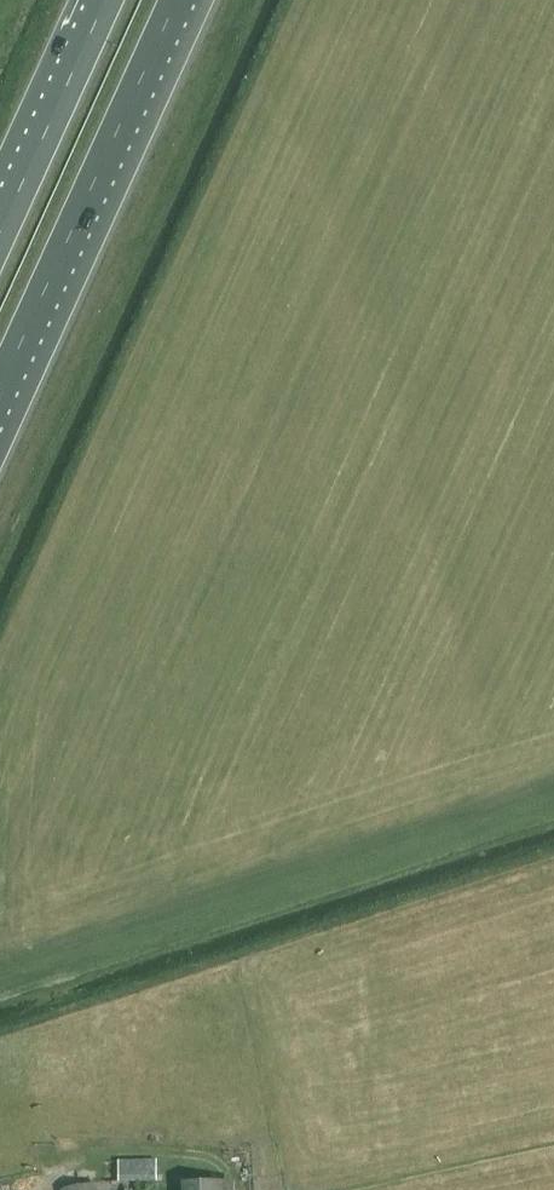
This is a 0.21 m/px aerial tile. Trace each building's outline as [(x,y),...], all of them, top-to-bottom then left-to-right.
[(159,1182),(158,1161),(119,1163),(120,1184),(159,1182)] [(289,1179),(267,1179),(267,1189),(289,1189),(289,1179)] [(234,1181),(181,1183),(181,1189),(234,1189),(234,1181)]
